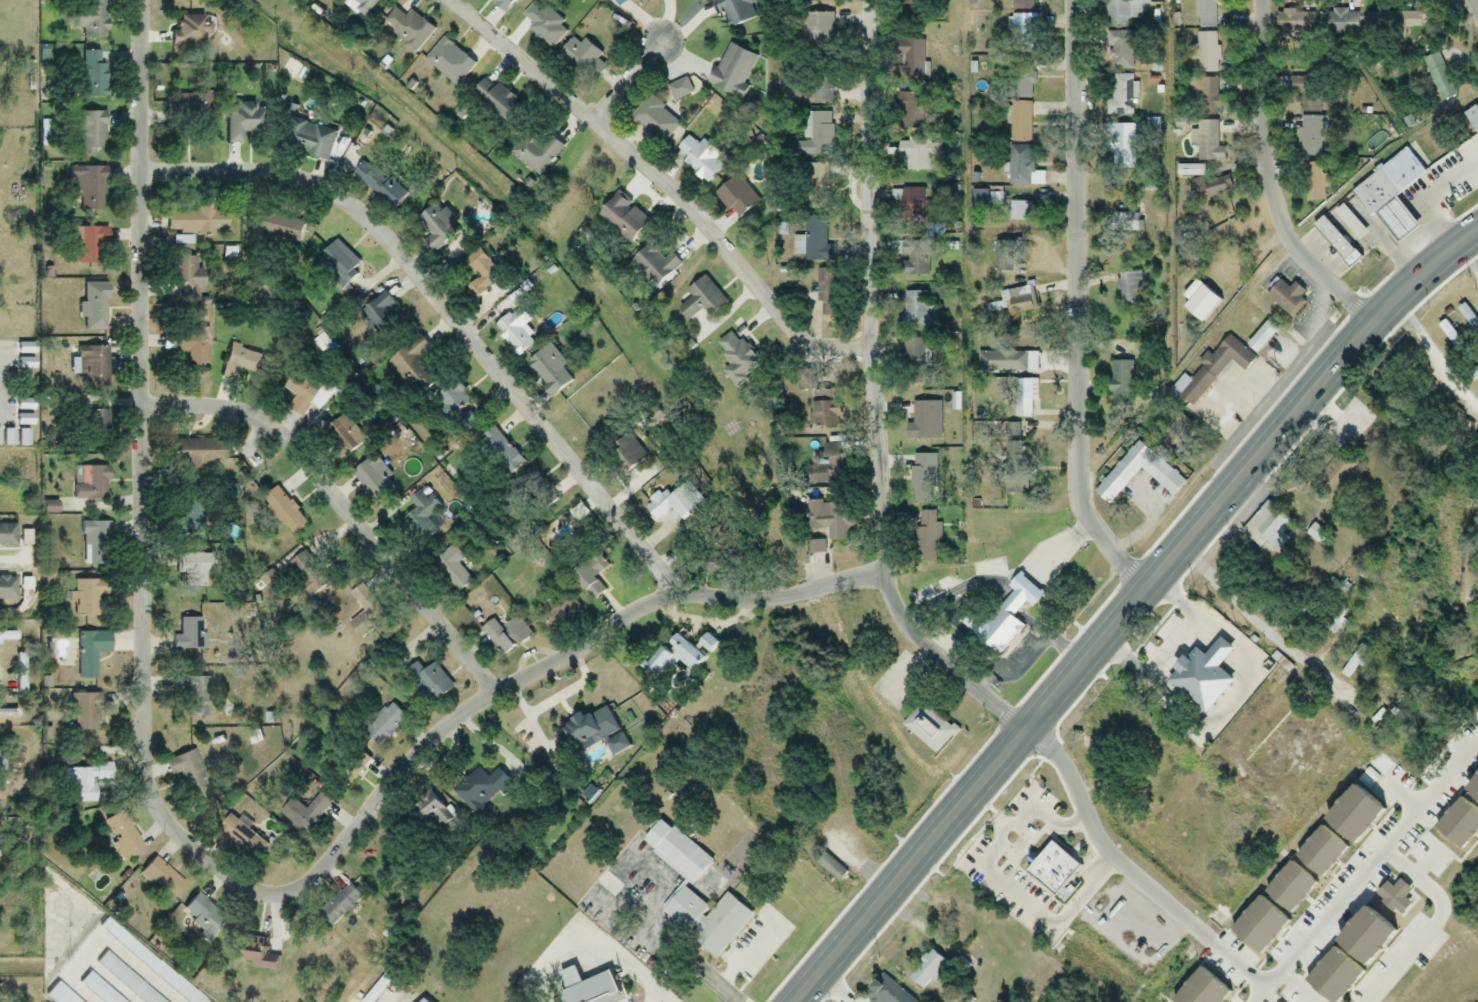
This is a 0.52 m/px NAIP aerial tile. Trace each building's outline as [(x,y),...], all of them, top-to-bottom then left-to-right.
[(345,1),(366,16),(378,0),(346,0),(345,1)] [(502,14),(516,0),(488,0),(502,14)] [(538,0),(535,0),(522,16),(532,25),(527,31),(550,51),(567,32),(560,26),(563,22),(538,0)] [(754,0),(710,0),(716,17),(722,15),(727,29),(760,17),(754,0)] [(928,13),(927,0),(907,0),(908,14),(928,13)] [(1008,11),(1035,10),(1035,0),(1008,0),(1008,11)] [(1130,19),(1141,19),(1141,5),(1150,5),(1150,0),(1106,0),(1106,26),(1130,26),(1130,19)] [(1216,0),(1197,0),(1197,28),(1217,28),(1216,0)] [(434,29),(410,11),(405,17),(393,9),(379,27),(415,54),(434,29)] [(1292,39),(1292,32),(1314,32),(1314,12),(1280,11),(1280,38),(1292,39)] [(1359,11),(1319,11),(1319,37),(1359,37),(1359,11)] [(1421,30),(1421,11),(1366,12),(1367,30),(1421,30)] [(833,14),(799,14),(799,43),(833,43),(833,14)] [(208,36),(208,16),(172,16),(172,46),(203,46),(203,36),(208,36)] [(1010,16),(1010,49),(1037,49),(1037,16),(1010,16)] [(1133,70),(1133,32),(1106,32),(1106,48),(1112,48),(1112,70),(1133,70)] [(1197,33),(1197,73),(1219,73),(1219,33),(1197,33)] [(424,60),(455,88),(475,66),(444,37),(424,60)] [(606,68),(596,60),(601,54),(583,39),(579,44),(570,37),(555,56),(592,85),(606,68)] [(900,78),(924,78),(924,40),(900,40),(900,78)] [(710,86),(741,99),(757,56),(726,44),(710,86)] [(1423,59),(1440,102),(1457,96),(1439,52),(1423,59)] [(80,98),(109,98),(109,65),(80,65),(80,98)] [(1013,99),(1034,99),(1034,68),(1013,68),(1013,99)] [(504,126),(521,105),(484,76),(467,97),(504,126)] [(1114,76),(1114,116),(1136,116),(1136,76),(1114,76)] [(832,105),(832,77),(814,77),(814,105),(832,105)] [(1322,113),(1322,78),(1300,78),(1300,113),(1322,113)] [(674,101),(693,93),(687,79),(668,87),(674,101)] [(1190,101),(1197,101),(1197,115),(1220,115),(1220,79),(1190,79),(1190,101)] [(177,94),(177,103),(165,103),(166,123),(210,122),(210,93),(177,94)] [(923,94),(897,94),(899,172),(930,171),(929,157),(938,157),(938,140),(924,140),(923,94)] [(629,119),(664,145),(681,122),(647,96),(629,119)] [(227,104),(227,144),(241,144),(241,133),(262,133),(262,104),(227,104)] [(1031,104),(1010,104),(1010,143),(1031,143),(1031,104)] [(1477,135),(1477,110),(1476,106),(1462,113),(1475,137),(1477,135)] [(107,112),(81,112),(81,154),(107,154),(107,112)] [(832,113),(809,113),(809,142),(796,142),(796,155),(832,155),(832,113)] [(1331,118),(1300,118),(1300,157),(1322,157),(1322,135),(1331,135),(1331,118)] [(327,162),(336,132),(294,120),(286,151),(327,162)] [(1224,147),(1218,147),(1218,121),(1196,121),(1196,161),(1224,161),(1224,147)] [(1135,125),(1114,125),(1114,166),(1135,166),(1135,125)] [(539,177),(562,149),(536,126),(512,154),(539,177)] [(705,184),(726,163),(703,140),(698,145),(689,136),(673,152),(705,184)] [(1031,147),(1009,147),(1009,186),(1031,186),(1031,147)] [(1394,197),(1425,174),(1406,149),(1349,191),(1369,218),(1374,214),(1396,245),(1417,229),(1394,197)] [(351,175),(395,211),(408,195),(365,159),(351,175)] [(1303,163),(1304,203),(1324,202),(1322,162),(1303,163)] [(830,164),(803,164),(803,206),(831,206),(830,164)] [(107,167),(74,167),(74,182),(82,182),(82,212),(107,212),(107,167)] [(1178,176),(1191,176),(1191,167),(1178,167),(1178,176)] [(759,200),(735,173),(713,193),(737,220),(759,200)] [(1227,193),(1224,177),(1197,183),(1201,200),(1227,193)] [(1000,202),(1000,189),(993,188),(992,202),(1000,202)] [(925,189),(900,189),(900,223),(925,223),(925,189)] [(630,244),(650,219),(616,191),(596,216),(630,244)] [(459,230),(434,203),(415,221),(429,236),(421,244),(432,255),(459,230)] [(1009,222),(1031,222),(1031,203),(1009,203),(1009,222)] [(215,235),(215,229),(230,229),(230,213),(216,213),(216,205),(196,205),(196,213),(173,213),(173,235),(215,235)] [(1331,214),(1357,243),(1367,233),(1342,205),(1331,214)] [(1138,213),(1121,213),(1121,233),(1138,233),(1138,213)] [(1348,270),(1360,260),(1324,218),(1312,227),(1348,270)] [(829,261),(828,222),(805,222),(805,236),(794,236),(794,256),(805,256),(805,261),(829,261)] [(79,229),(79,265),(108,265),(109,229),(79,229)] [(902,277),(929,277),(929,241),(902,241),(902,277)] [(629,263),(656,290),(681,264),(670,253),(663,261),(647,245),(629,263)] [(998,265),(1010,267),(1012,246),(1000,245),(998,265)] [(501,274),(477,249),(462,264),(467,269),(457,280),(476,299),(501,274)] [(178,258),(178,300),(199,300),(199,289),(206,289),(206,269),(198,269),(199,258),(178,258)] [(801,274),(803,295),(821,294),(822,316),(835,315),(832,271),(801,274)] [(1142,272),(1118,272),(1118,304),(1142,304),(1142,272)] [(702,310),(709,318),(727,302),(704,275),(686,292),(691,298),(677,310),(688,322),(702,310)] [(1306,307),(1297,283),(1287,287),(1284,280),(1268,286),(1281,317),(1306,307)] [(106,333),(106,283),(77,283),(77,333),(106,333)] [(1010,315),(1037,310),(1033,286),(1005,291),(1010,315)] [(904,291),(904,325),(930,325),(930,291),(904,291)] [(392,312),(400,305),(389,293),(360,318),(384,346),(405,327),(392,312)] [(1475,334),(1477,332),(1477,322),(1465,304),(1457,310),(1475,334)] [(1246,343),(1255,353),(1278,330),(1268,320),(1246,343)] [(1438,326),(1456,348),(1462,343),(1444,321),(1438,326)] [(205,368),(207,329),(174,327),(173,352),(186,353),(186,367),(205,368)] [(719,345),(736,364),(726,373),(737,386),(761,364),(732,333),(719,345)] [(1211,356),(1206,353),(1197,364),(1217,379),(1231,361),(1245,372),(1256,356),(1227,334),(1211,356)] [(387,360),(417,397),(439,378),(421,356),(430,349),(418,335),(387,360)] [(572,380),(562,369),(567,364),(548,343),(524,365),(554,397),(572,380)] [(905,343),(905,367),(930,367),(930,343),(905,343)] [(107,346),(78,346),(78,389),(107,389),(107,346)] [(221,377),(239,381),(242,370),(256,373),(261,354),(229,346),(221,377)] [(1113,407),(1134,406),(1133,349),(1112,350),(1113,407)] [(1039,372),(1039,352),(979,352),(979,372),(1039,372)] [(1464,373),(1471,383),(1477,379),(1477,363),(1464,373)] [(296,397),(289,409),(303,417),(310,405),(321,412),(335,388),(297,365),(282,389),(296,397)] [(1184,375),(1169,391),(1190,409),(1212,384),(1199,372),(1191,381),(1184,375)] [(464,407),(472,399),(452,379),(432,400),(465,434),(478,421),(464,407)] [(1011,418),(1033,417),(1032,380),(1010,380),(1011,418)] [(839,396),(810,397),(812,427),(840,426),(839,396)] [(913,424),(906,424),(906,441),(941,441),(941,402),(913,402),(913,424)] [(77,410),(76,443),(107,444),(108,411),(77,410)] [(1187,443),(1198,430),(1181,414),(1169,427),(1187,443)] [(357,422),(335,415),(326,444),(353,453),(357,438),(352,437),(357,422)] [(475,442),(506,478),(524,463),(493,426),(475,442)] [(650,457),(635,431),(613,444),(628,470),(650,457)] [(1140,469),(1173,497),(1189,478),(1140,437),(1094,492),(1110,505),(1140,469)] [(197,471),(197,465),(224,465),(224,440),(169,440),(169,471),(197,471)] [(847,481),(847,443),(820,443),(820,481),(847,481)] [(936,503),(936,454),(911,454),(911,503),(936,503)] [(350,470),(372,502),(391,489),(369,457),(350,470)] [(73,500),(107,500),(107,464),(73,464),(73,500)] [(513,482),(538,515),(558,500),(533,467),(513,482)] [(657,523),(669,513),(678,523),(705,500),(685,478),(647,512),(657,523)] [(308,522),(276,486),(260,500),(292,536),(308,522)] [(416,509),(401,521),(422,544),(440,527),(432,518),(442,508),(431,496),(427,499),(419,490),(408,500),(416,509)] [(177,535),(220,535),(221,498),(177,498),(177,535)] [(807,502),(807,529),(828,529),(828,541),(853,540),(853,502),(807,502)] [(1292,523),(1267,502),(1240,532),(1263,552),(1257,558),(1269,568),(1285,550),(1282,548),(1289,540),(1282,533),(1292,523)] [(941,523),(936,523),(936,511),(917,511),(917,562),(935,562),(935,542),(941,542),(941,523)] [(83,566),(109,566),(110,522),(83,522),(83,566)] [(1313,539),(1317,535),(1319,537),(1323,532),(1314,525),(1306,534),(1313,539)] [(14,526),(0,526),(0,546),(14,546),(14,526)] [(807,541),(807,553),(825,553),(825,541),(807,541)] [(472,581),(458,564),(464,558),(452,544),(431,561),(457,593),(472,581)] [(596,575),(608,570),(600,553),(571,567),(588,602),(605,594),(596,575)] [(177,554),(177,588),(207,588),(208,555),(177,554)] [(1042,595),(1018,573),(1006,586),(1010,590),(983,621),(972,612),(961,624),(996,655),(1021,626),(1011,617),(1025,602),(1030,607),(1042,595)] [(107,596),(107,579),(73,579),(73,592),(64,592),(64,605),(71,605),(71,618),(98,617),(98,596),(107,596)] [(579,611),(566,591),(533,613),(546,633),(579,611)] [(531,633),(516,617),(502,630),(492,619),(480,630),(505,657),(531,633)] [(178,618),(178,650),(203,650),(203,618),(178,618)] [(1342,628),(1339,619),(1330,623),(1333,631),(1342,628)] [(679,661),(690,672),(702,659),(674,632),(640,667),(657,683),(679,661)] [(697,641),(709,654),(718,644),(706,632),(697,641)] [(111,633),(78,633),(78,679),(111,679),(111,633)] [(1340,674),(1347,679),(1359,660),(1352,655),(1340,674)] [(438,700),(452,685),(429,665),(415,680),(438,700)] [(208,718),(208,677),(172,677),(172,694),(186,694),(186,718),(208,718)] [(99,694),(73,694),(73,732),(99,732),(99,694)] [(901,725),(934,755),(957,731),(924,700),(901,725)] [(362,732),(378,748),(407,719),(391,703),(362,732)] [(600,740),(589,712),(559,723),(570,752),(600,740)] [(345,789),(371,761),(355,746),(328,774),(345,789)] [(197,750),(164,761),(169,777),(181,773),(191,805),(212,798),(197,750)] [(96,803),(95,779),(111,779),(110,765),(68,766),(69,803),(96,803)] [(498,769),(488,778),(478,767),(452,791),(478,819),(488,809),(485,806),(510,783),(498,769)] [(429,790),(405,812),(430,838),(453,815),(429,790)] [(331,804),(318,793),(305,810),(291,798),(278,814),(306,836),(331,804)] [(144,848),(119,811),(100,824),(125,861),(144,848)] [(218,828),(254,860),(267,846),(231,814),(218,828)] [(640,844),(693,884),(712,859),(658,819),(640,844)] [(1052,832),(1040,823),(1034,832),(1045,840),(1052,832)] [(838,883),(846,874),(824,854),(816,863),(838,883)] [(170,900),(184,884),(154,857),(140,873),(170,900)] [(363,901),(351,884),(317,909),(329,926),(363,901)] [(723,893),(711,909),(681,887),(661,913),(691,935),(688,938),(716,959),(751,913),(723,893)] [(207,946),(229,919),(196,892),(182,909),(203,927),(196,936),(207,946)] [(241,970),(277,970),(277,956),(268,956),(268,940),(241,940),(241,970)] [(946,964),(932,950),(906,977),(921,991),(946,964)] [(608,972),(578,983),(573,968),(557,974),(563,990),(556,993),(559,1001),(613,1001),(619,1000),(608,972)]
